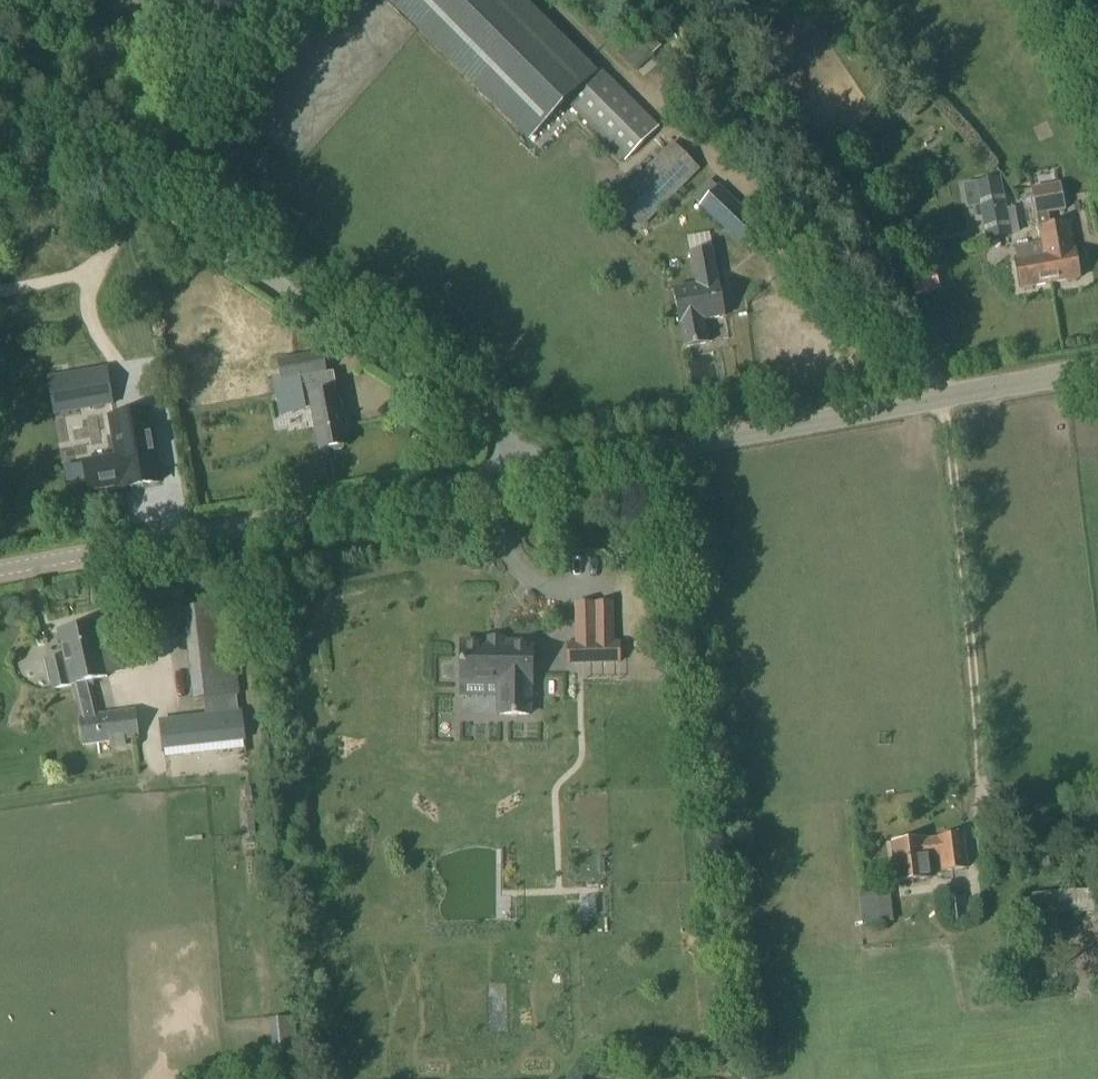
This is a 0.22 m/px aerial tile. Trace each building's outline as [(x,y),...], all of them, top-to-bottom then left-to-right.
[(529,141),(530,141),(566,106),(625,164),(660,129),(600,70),(597,73),(524,0),(390,0),(389,1),(529,141)] [(699,171),(672,143),(614,202),(641,231),(699,171)] [(975,184),(979,208),(986,242),(1011,237),(1000,179),(975,184)] [(767,233),(719,187),(699,207),(744,252),(767,233)] [(1058,189),(1032,194),(1037,216),(1062,211),(1058,189)] [(1039,229),(1042,245),(1048,287),(1080,282),(1075,252),(1073,252),(1069,225),(1039,229)] [(1042,245),(1034,247),(1031,230),(1017,233),(1021,249),(1014,250),(1020,291),(1048,287),(1042,245)] [(689,253),(695,286),(672,290),(679,327),(680,327),(684,349),(708,345),(703,322),(724,319),(718,282),(717,282),(712,250),(689,253)] [(909,276),(915,298),(936,293),(930,270),(909,276)] [(755,346),(783,343),(782,333),(754,336),(755,346)] [(320,355),(277,364),(280,379),(281,383),(299,379),(303,401),(308,400),(319,452),(331,449),(333,452),(341,450),(342,447),(346,446),(339,411),(338,402),(332,373),(324,374),(320,355)] [(81,375),(48,380),(54,416),(87,410),(81,375)] [(118,459),(85,465),(90,491),(123,485),(123,490),(161,483),(148,413),(111,419),(118,459)] [(185,600),(182,579),(141,582),(143,605),(185,600)] [(610,606),(576,607),(577,645),(568,645),(568,665),(619,665),(618,645),(611,645),(610,606)] [(203,702),(205,717),(238,713),(236,698),(239,698),(229,607),(183,612),(193,703),(203,702)] [(51,692),(72,688),(72,686),(92,681),(107,678),(96,626),(58,635),(64,658),(44,662),(51,692)] [(532,646),(460,645),(460,685),(499,685),(499,716),(528,717),(529,686),(531,686),(532,646)] [(564,665),(564,654),(535,654),(535,665),(564,665)] [(41,675),(41,658),(17,657),(17,675),(41,675)] [(92,681),(72,686),(72,688),(79,719),(78,724),(71,725),(74,744),(82,742),(83,747),(109,744),(110,751),(125,750),(124,742),(139,740),(134,710),(98,715),(91,689),(93,689),(92,681)] [(459,691),(460,722),(490,721),(489,690),(459,691)] [(238,713),(205,717),(161,722),(164,748),(244,739),(241,713),(238,713)] [(924,841),(891,845),(896,884),(928,879),(927,868),(929,868),(928,861),(932,861),(933,866),(939,865),(941,874),(967,871),(963,836),(936,838),(936,840),(924,841)] [(1092,892),(1058,893),(1059,915),(1093,914),(1092,892)] [(877,896),(859,898),(862,928),(881,925),(879,911),(878,900),(877,896)]
